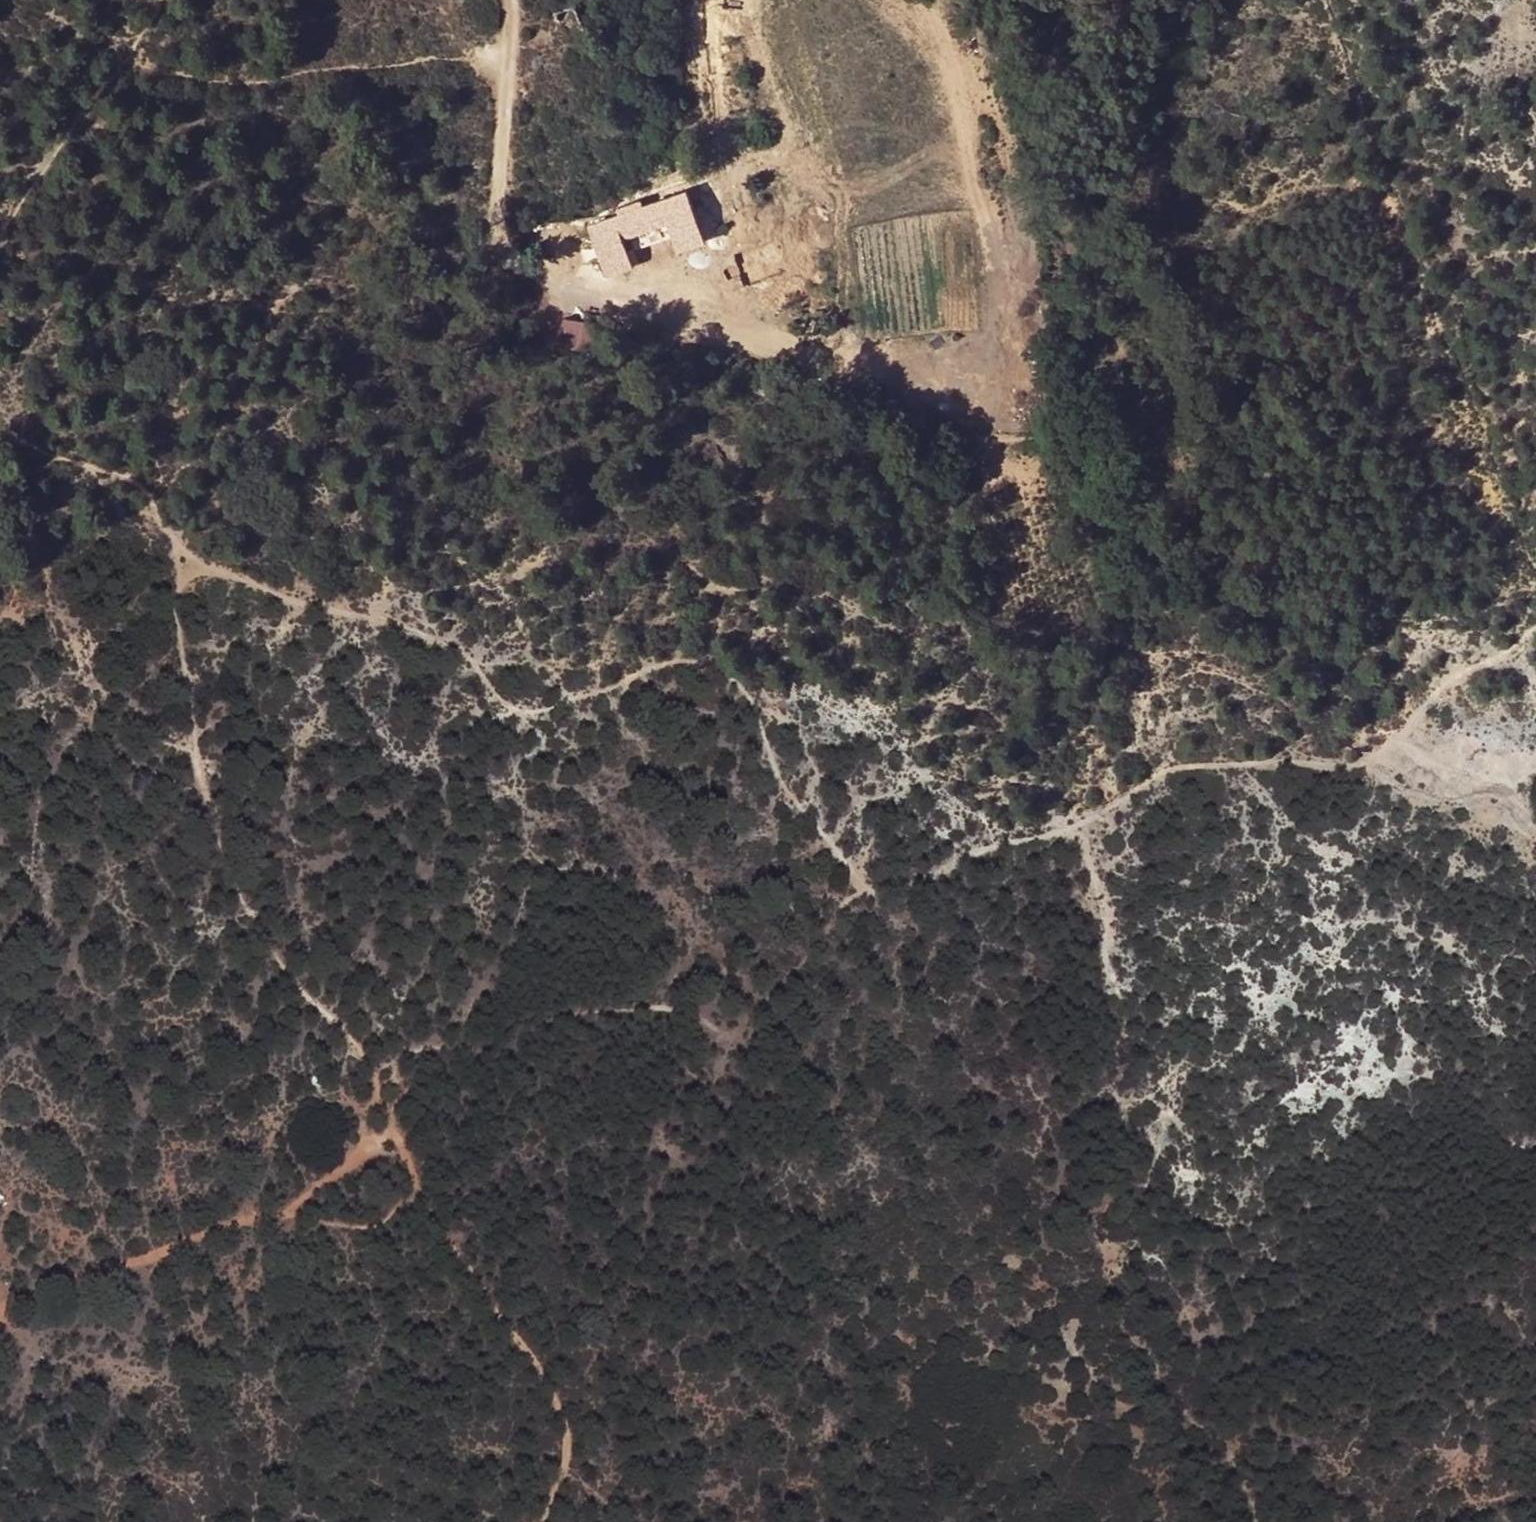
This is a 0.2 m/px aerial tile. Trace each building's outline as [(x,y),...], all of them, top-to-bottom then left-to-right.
[(621,225),(628,248),(673,232),(664,200),(635,210),(637,220),(621,225)]
